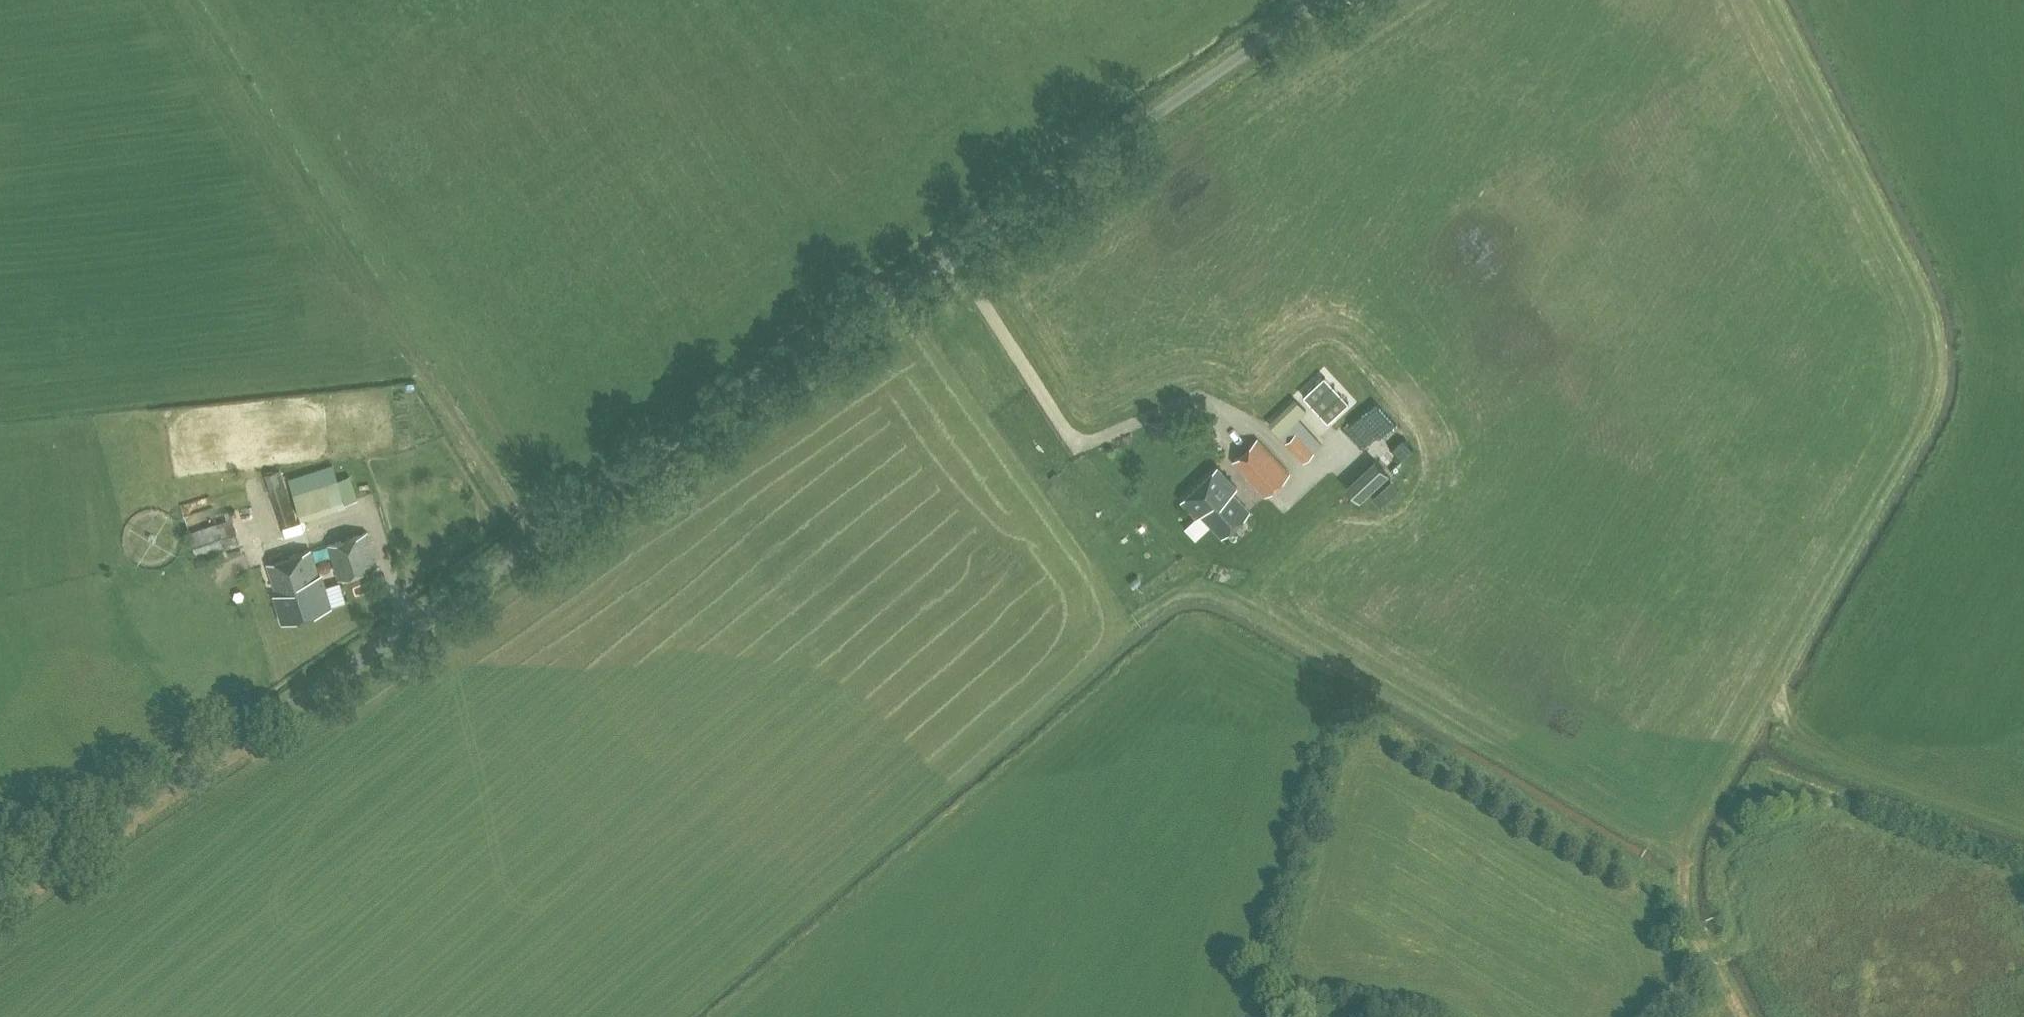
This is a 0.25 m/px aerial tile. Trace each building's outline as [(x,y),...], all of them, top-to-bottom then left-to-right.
[(1325,373),(1303,394),(1325,417),(1347,396),(1325,373)] [(1271,425),(1280,434),(1306,408),(1298,400),(1271,425)] [(1395,442),(1411,430),(1398,413),(1382,425),(1395,442)] [(1286,441),(1304,460),(1314,451),(1296,432),(1286,441)] [(1233,461),(1266,495),(1290,473),(1257,438),(1233,461)] [(1346,486),(1360,500),(1389,473),(1375,458),(1346,486)] [(1200,513),(1222,536),(1250,510),(1232,491),(1237,486),(1218,465),(1181,499),(1197,516),(1200,513)] [(290,478),(302,519),(347,505),(346,502),(359,498),(351,474),(328,482),(323,467),(290,478)] [(265,475),(282,524),(299,519),(282,469),(265,475)] [(1392,480),(1373,496),(1381,504),(1399,488),(1392,480)] [(1294,505),(1298,491),(1280,485),(1276,499),(1294,505)] [(190,532),(198,557),(242,543),(233,517),(190,532)] [(328,543),(339,578),(378,565),(367,531),(328,543)] [(276,598),(283,621),(332,605),(324,578),(320,579),(311,549),(268,563),(278,593),(276,594),(277,598),(276,598)]
